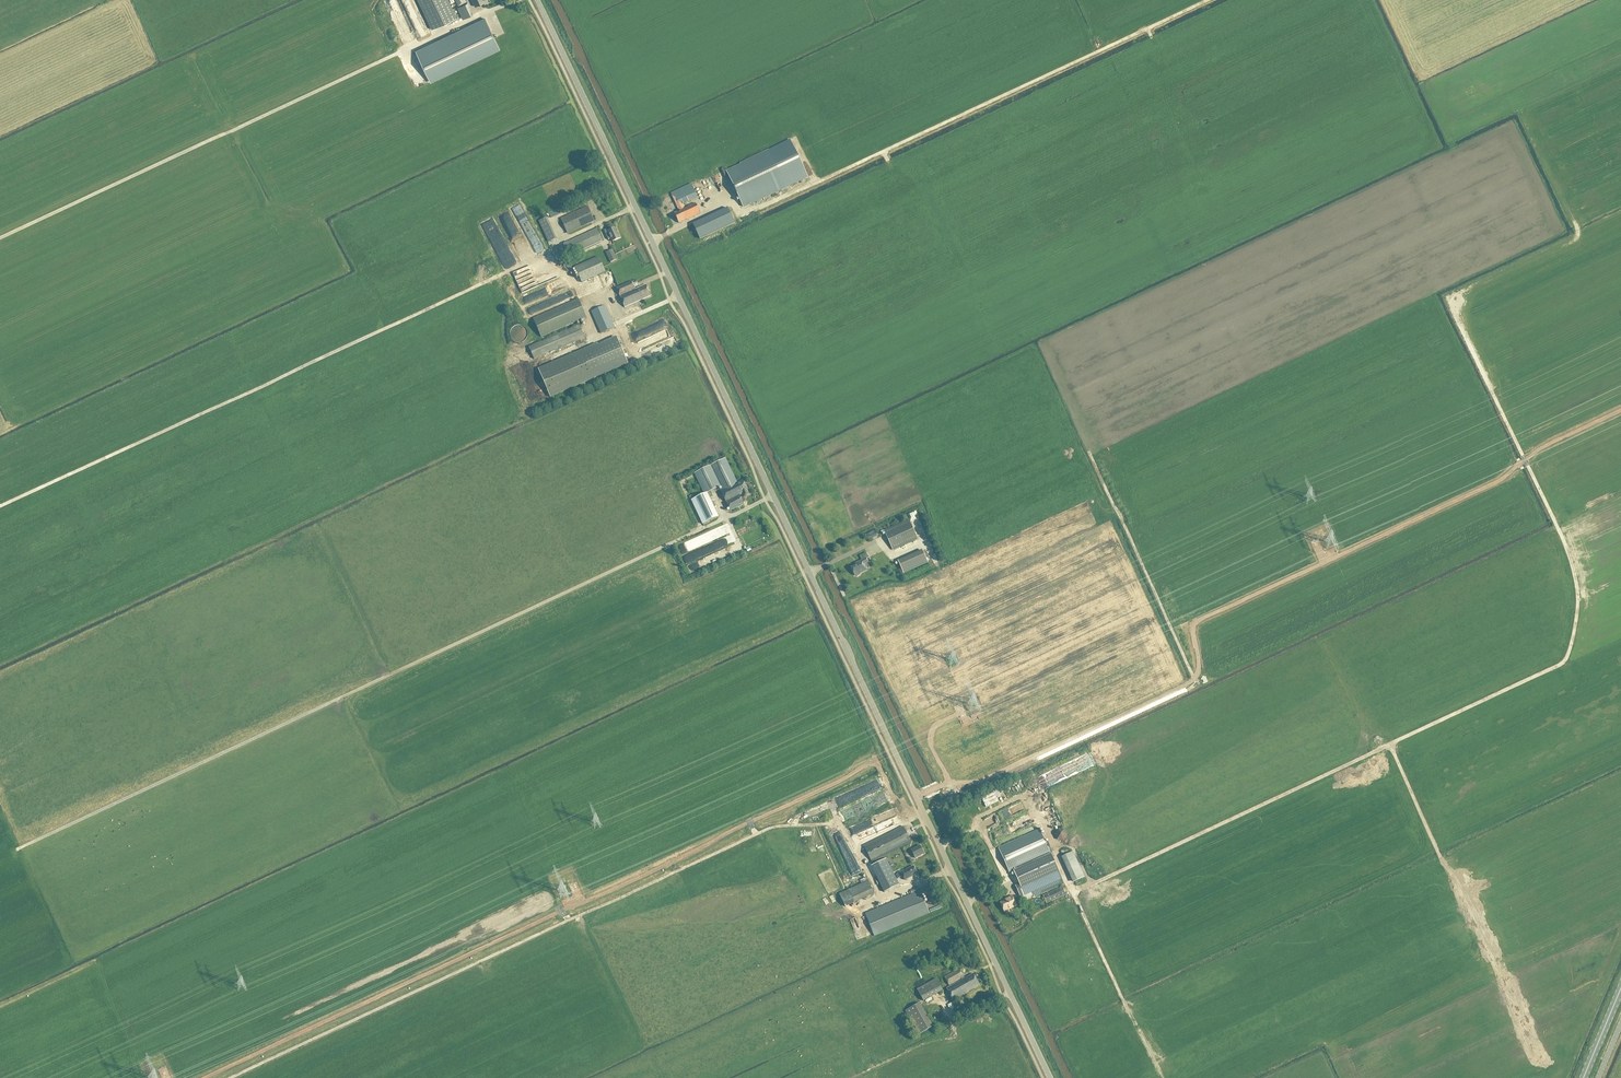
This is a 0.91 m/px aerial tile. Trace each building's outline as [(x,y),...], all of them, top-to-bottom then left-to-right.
[(456,18),(448,0),(418,0),(431,29),(456,18)] [(471,17),(464,4),(466,3),(464,0),(452,0),(463,21),(471,17)] [(485,19),(415,52),(430,82),(499,49),(485,19)] [(284,106),(256,119),(257,121),(264,118),(263,117),(266,115),(267,117),(285,108),(284,106)] [(743,207),(785,187),(769,151),(726,171),(743,207)] [(710,182),(703,184),(708,202),(715,200),(710,182)] [(686,220),(700,214),(695,203),(684,208),(682,204),(694,198),(694,197),(697,196),(691,184),(671,193),(677,207),(679,211),(674,213),(678,223),(686,219),(686,220)] [(587,207),(560,219),(567,233),(594,221),(587,207)] [(708,216),(693,223),(694,224),(700,238),(715,231),(708,216)] [(614,228),(608,231),(607,229),(604,231),(608,240),(611,239),(612,242),(621,238),(618,233),(617,233),(614,228)] [(612,250),(606,253),(610,263),(617,260),(612,250)] [(623,251),(615,254),(618,260),(625,256),(623,251)] [(599,257),(575,268),(581,283),(605,272),(599,257)] [(523,269),(508,276),(517,296),(532,290),(523,269)] [(551,284),(554,291),(565,287),(562,280),(551,284)] [(624,308),(650,296),(645,285),(635,289),(631,281),(616,288),(624,308)] [(550,289),(522,299),(524,304),(552,294),(550,289)] [(541,337),(586,317),(578,299),(532,318),(541,337)] [(524,309),(527,316),(545,308),(542,301),(524,309)] [(601,333),(614,328),(604,306),(591,311),(601,333)] [(629,334),(632,340),(655,331),(667,326),(664,319),(629,334)] [(534,359),(584,337),(579,325),(529,347),(534,359)] [(645,349),(672,337),(668,329),(641,341),(645,349)] [(550,397),(601,376),(628,364),(616,337),(598,345),(597,343),(538,369),(550,397)] [(748,491),(743,480),(737,483),(725,458),(711,465),(722,490),(720,491),(730,511),(744,504),(739,495),(742,494),(743,497),(749,494),(748,491)] [(718,517),(707,493),(720,487),(710,465),(694,473),(704,494),(698,497),(696,494),(689,497),(702,524),(718,517)] [(909,520),(884,531),(893,550),(917,539),(909,520)] [(748,534),(758,531),(757,528),(754,528),(752,521),(746,523),(748,530),(747,530),(748,534)] [(875,532),(867,537),(870,543),(878,538),(875,532)] [(688,543),(677,547),(681,556),(692,551),(688,543)] [(684,558),(690,573),(706,567),(705,564),(709,562),(707,557),(710,556),(707,549),(684,558)] [(903,574),(928,563),(923,551),(898,562),(903,574)] [(851,568),(855,575),(856,575),(856,576),(857,576),(860,575),(860,574),(860,573),(866,570),(864,564),(868,562),(866,559),(869,558),(866,553),(859,556),(862,561),(857,563),(858,564),(851,568)] [(881,778),(876,780),(880,789),(885,786),(881,778)] [(865,812),(893,802),(889,791),(865,800),(867,806),(852,811),(853,814),(858,813),(858,812),(860,811),(862,814),(865,813),(865,812)] [(994,793),(982,798),(986,807),(997,801),(994,793)] [(888,814),(863,822),(865,828),(890,820),(888,814)] [(851,835),(865,829),(862,823),(848,829),(851,835)] [(904,828),(865,848),(871,860),(872,862),(899,848),(911,842),(910,840),(904,828)] [(1014,871),(1019,884),(1015,886),(1022,900),(1034,895),(1034,896),(1063,883),(1057,867),(1050,854),(1039,830),(998,848),(1010,873),(1014,871)] [(924,854),(920,846),(911,850),(915,858),(924,854)] [(1084,878),(1072,852),(1062,857),(1074,882),(1084,878)] [(913,866),(899,873),(901,877),(903,876),(905,880),(912,877),(917,874),(913,866)] [(879,879),(886,893),(891,891),(884,876),(879,879)] [(868,880),(839,894),(845,907),(874,893),(868,880)] [(874,936),(929,913),(920,891),(918,892),(917,888),(910,890),(912,894),(865,914),(874,936)] [(1057,890),(1043,896),(1046,903),(1061,897),(1057,890)] [(1004,912),(1016,906),(1012,896),(1006,899),(1006,900),(1000,903),(1004,912)] [(952,1000),(979,985),(973,974),(964,978),(959,969),(944,977),(949,986),(961,979),(962,980),(946,988),(952,1000)] [(936,980),(917,990),(923,1001),(942,991),(936,980)] [(933,1029),(921,1005),(906,1013),(918,1037),(933,1029)]
